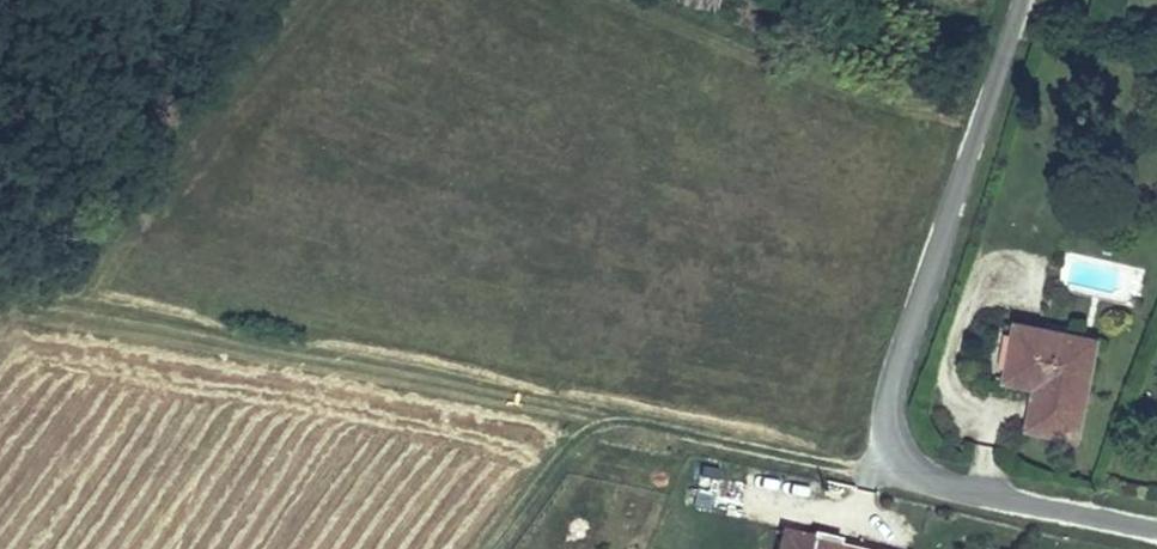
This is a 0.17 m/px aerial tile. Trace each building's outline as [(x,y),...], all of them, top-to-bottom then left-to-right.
[(1018,327),(1006,383),(1038,391),(1051,393),(1043,433),(1078,441),(1099,345),(1018,327)] [(1051,393),(1038,391),(1029,430),(1043,433),(1051,393)] [(738,512),(742,481),(698,475),(694,506),(738,512)] [(839,546),(840,540),(815,534),(813,540),(789,535),(785,548),(852,548),(839,546)]
